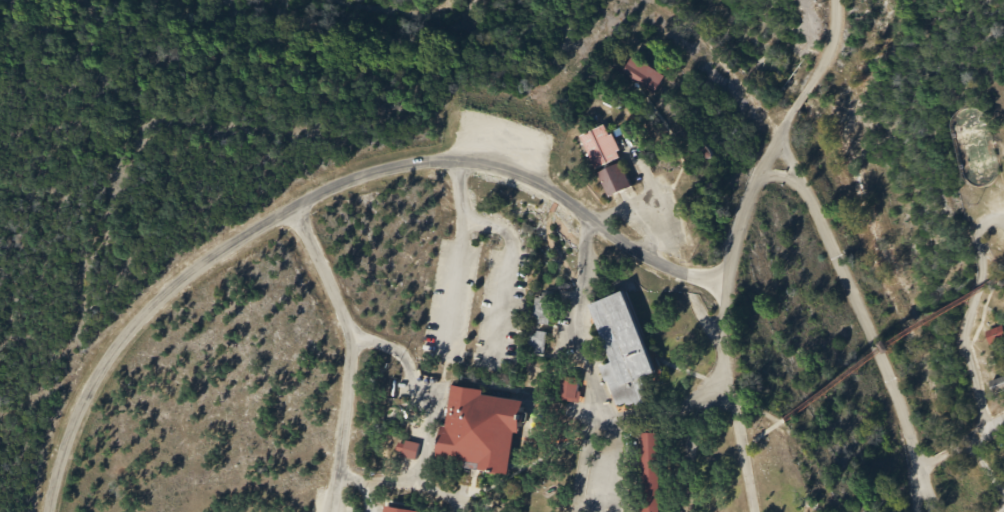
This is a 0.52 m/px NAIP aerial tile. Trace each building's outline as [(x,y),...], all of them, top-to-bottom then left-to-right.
[(653,97),(666,79),(635,57),(622,75),(653,97)] [(595,171),(622,160),(608,127),(581,138),(595,171)] [(610,201),(633,190),(622,165),(598,177),(610,201)] [(532,323),(549,327),(557,297),(540,293),(532,323)] [(593,306),(616,364),(602,369),(618,408),(647,397),(641,380),(658,374),(626,293),(593,306)] [(992,347),(1003,342),(1003,330),(1002,326),(986,333),(992,347)] [(528,355),(546,356),(548,333),(530,332),(528,355)] [(580,404),(582,381),(562,379),(560,402),(580,404)] [(438,461),(514,474),(526,397),(457,386),(438,461)] [(660,433),(661,511),(644,511),(642,434),(660,433)] [(389,504),(387,511),(419,511),(389,504)]
